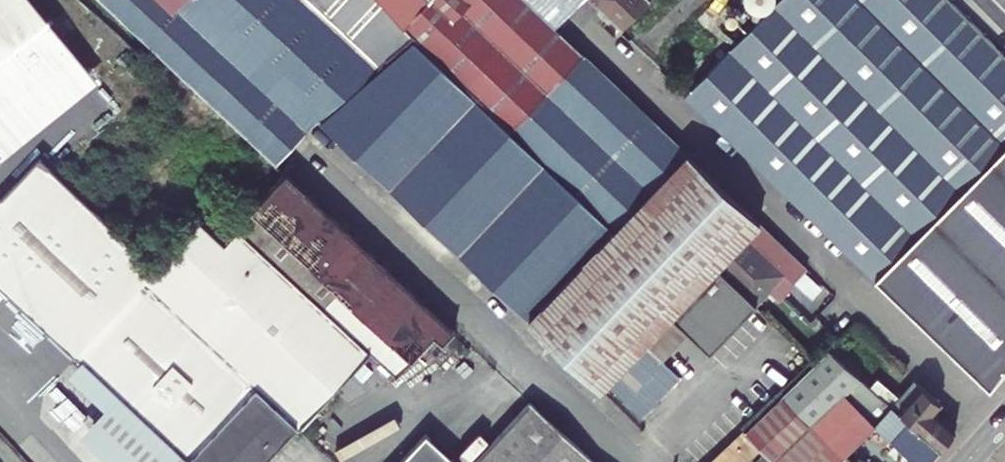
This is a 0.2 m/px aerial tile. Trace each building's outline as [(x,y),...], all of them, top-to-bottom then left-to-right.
[(98,82),(33,0),(0,0),(0,160),(98,82)] [(312,122),(326,111),(391,53),(474,134),(489,149),(419,223),(597,391),(643,343),(667,318),(683,332),(707,353),(755,305),(753,303),(767,290),(779,301),(794,286),(792,284),(806,269),(553,27),(580,0),(100,0),(273,163),(312,122)] [(597,8),(595,11),(605,22),(608,19),(619,31),(649,1),(648,0),(589,0),(597,8)] [(873,278),(1004,147),(1004,63),(940,0),(773,0),(681,93),(873,278)] [(474,134),(391,53),(326,111),(388,169),(414,142),(443,168),(474,134)] [(388,169),(326,111),(312,122),(419,223),(489,149),(474,134),(443,168),(414,142),(388,169)] [(873,278),(987,388),(1004,368),(1004,147),(873,278)] [(47,156),(0,204),(0,275),(190,460),(188,461),(261,461),(293,427),(296,429),(367,352),(393,376),(432,335),(440,342),(452,330),(284,173),(249,210),(251,213),(223,246),(197,222),(158,265),(47,156)] [(683,332),(667,318),(643,343),(681,356),(683,332)] [(776,397),(808,426),(843,458),(844,456),(874,426),(913,461),(927,461),(937,450),(867,387),(823,348),(776,397)] [(941,418),(947,411),(912,381),(896,398),(875,379),(867,387),(937,450),(955,429),(941,418)] [(752,445),(771,461),(773,461),(808,426),(776,397),(740,434),(752,445)] [(527,401),(467,461),(589,461),(527,401)] [(773,461),(850,461),(844,456),(843,458),(808,426),(773,461)] [(422,431),(392,461),(454,461),(422,431)] [(705,461),(735,461),(752,445),(740,434),(737,431),(705,461)]
